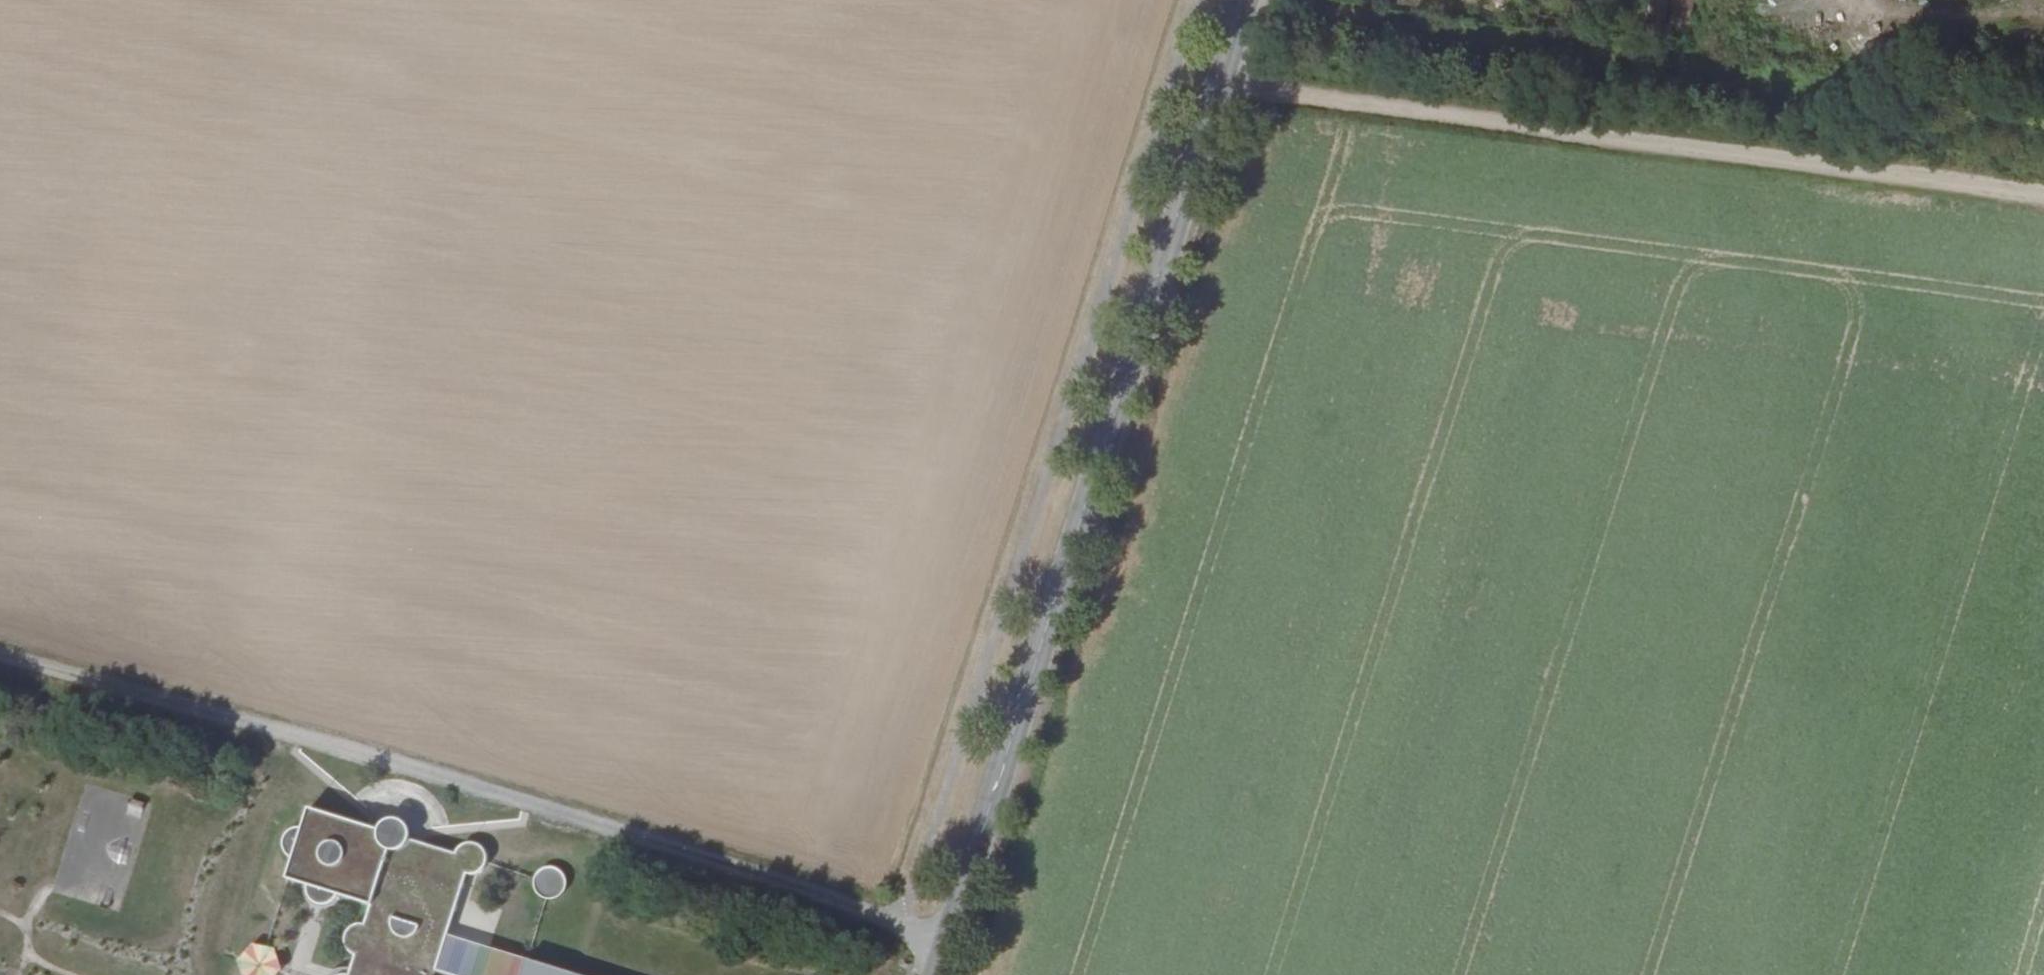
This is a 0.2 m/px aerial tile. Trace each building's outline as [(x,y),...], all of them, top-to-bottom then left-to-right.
[(560,963),(583,889),(583,885),(582,880),(581,877),(578,874),(574,871),(570,870),(564,870),(558,872),(555,877),(553,880),(453,852),(453,850),(454,846),(454,842),(453,839),(451,836),(448,833),(445,831),(442,830),(438,829),(433,830),(430,831),(427,833),(424,835),(423,838),(422,840),(421,843),(307,806),(300,827),(298,826),(295,826),(289,828),(286,830),(283,834),(281,839),(281,846),(285,853),(292,857),(286,877),(303,883),(302,886),(302,889),(303,894),(305,896),(308,900),(314,903),(317,904),(322,904),(326,902),(330,899),(332,897),(334,892),(369,902),(363,921),(361,920),(357,920),(353,921),(349,924),(346,927),(344,932),(343,935),(344,940),(346,945),(354,951),(349,970),(346,969),(338,970),(333,973),(331,974),(518,974),(525,952),(560,963)] [(277,946),(238,948),(239,974),(278,974),(277,946)] [(560,963),(525,952),(518,974),(556,974),(560,963)] [(595,974),(560,963),(556,974),(595,974)]
